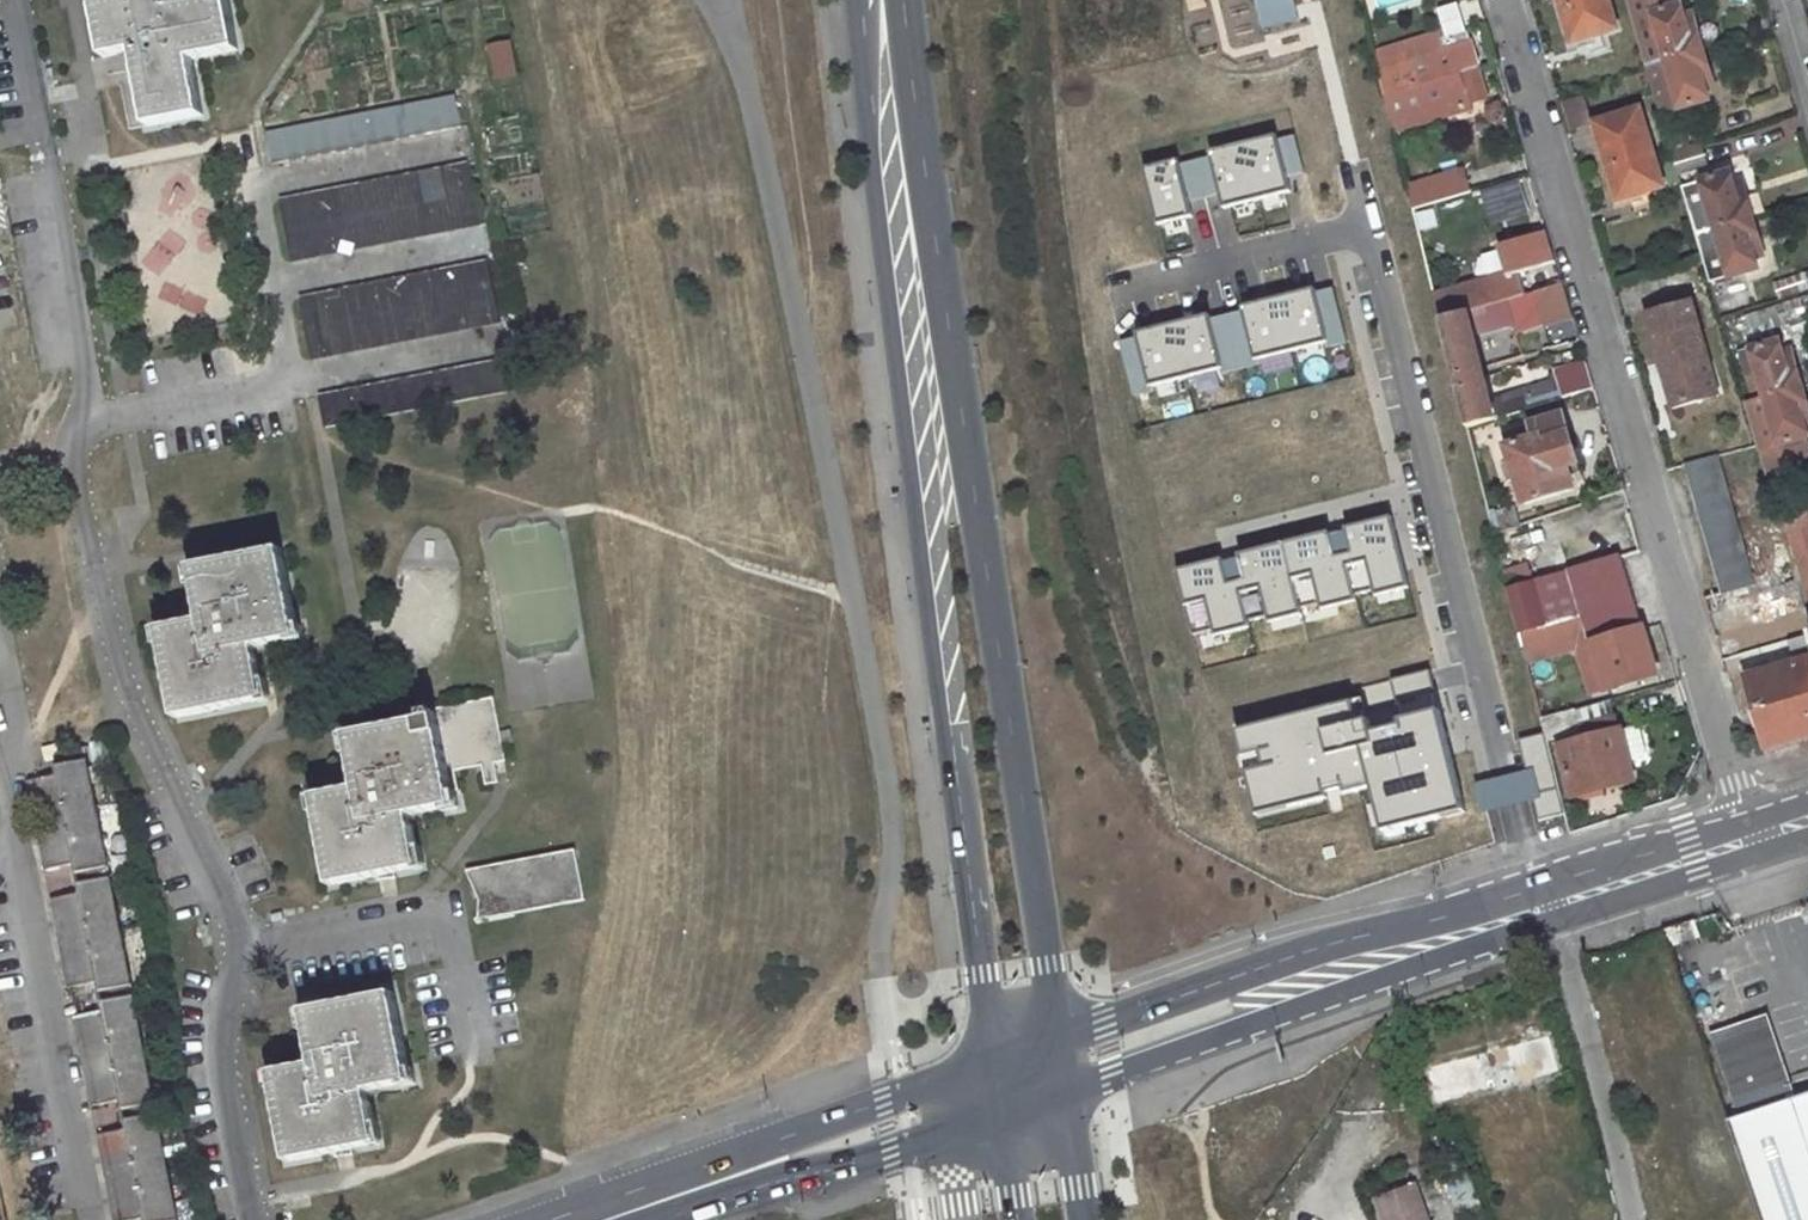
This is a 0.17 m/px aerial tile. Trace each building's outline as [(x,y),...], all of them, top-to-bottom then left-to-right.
[(237,55),(227,0),(219,0),(179,7),(178,0),(119,0),(93,5),(103,63),(131,59),(145,129),(202,118),(190,63),(237,55)] [(1378,10),(1405,0),(1374,0),(1378,10)] [(1564,14),(1578,10),(1586,40),(1616,30),(1608,0),(1560,0),(1564,14)] [(1679,4),(1664,9),(1654,12),(1650,0),(1625,0),(1645,69),(1701,52),(1690,16),(1683,17),(1679,4)] [(1654,12),(1664,9),(1661,0),(1650,0),(1654,12)] [(1564,14),(1573,43),(1586,40),(1578,10),(1564,14)] [(1467,33),(1442,41),(1441,41),(1440,37),(1375,57),(1384,96),(1478,68),(1467,33)] [(484,43),(487,80),(512,78),(509,41),(484,43)] [(1701,52),(1645,69),(1660,117),(1708,102),(1705,90),(1711,88),(1701,52)] [(1395,139),(1457,120),(1453,108),(1487,99),(1478,68),(1384,96),(1395,139)] [(1577,98),(1558,106),(1569,129),(1588,121),(1577,98)] [(457,101),(269,138),(276,169),(463,132),(457,101)] [(1641,111),(1597,124),(1611,170),(1624,167),(1633,197),(1664,188),(1641,111)] [(1280,117),(1142,154),(1158,219),(1293,185),(1280,117)] [(1409,211),(1468,194),(1460,167),(1401,185),(1409,211)] [(1611,170),(1620,201),(1633,197),(1624,167),(1611,170)] [(296,268),(440,239),(483,231),(471,169),(283,206),(296,268)] [(1750,218),(1740,183),(1733,185),(1729,173),(1681,188),(1695,236),(1750,218)] [(1476,190),(1486,226),(1527,214),(1516,178),(1476,190)] [(1410,213),(1413,232),(1435,229),(1432,210),(1410,213)] [(1695,236),(1709,286),(1758,271),(1754,259),(1761,256),(1750,218),(1695,236)] [(1481,280),(1435,294),(1441,321),(1466,313),(1476,310),(1525,295),(1518,272),(1556,261),(1547,230),(1499,244),(1508,275),(1482,283),(1481,280)] [(490,266),(447,275),(302,303),(314,366),(502,329),(490,266)] [(1139,412),(1332,359),(1314,273),(1121,322),(1139,412)] [(1525,295),(1476,310),(1483,334),(1570,308),(1563,283),(1525,295)] [(162,285),(158,300),(199,311),(203,296),(162,285)] [(1692,363),(1706,359),(1689,301),(1646,314),(1672,407),(1702,398),(1692,363)] [(1441,321),(1468,426),(1494,419),(1466,313),(1441,321)] [(1779,343),(1742,354),(1756,402),(1801,388),(1790,351),(1783,353),(1779,343)] [(1692,363),(1702,398),(1715,394),(1706,359),(1692,363)] [(322,400),(328,433),(471,404),(516,395),(508,363),(322,400)] [(1570,383),(1567,369),(1553,373),(1556,382),(1500,399),(1505,415),(1594,389),(1590,377),(1570,383)] [(1801,388),(1756,402),(1744,405),(1769,490),(1807,478),(1807,455),(1805,446),(1790,451),(1788,444),(1807,438),(1807,412),(1801,388)] [(1532,425),(1536,438),(1507,448),(1510,460),(1501,463),(1507,482),(1516,479),(1524,504),(1572,490),(1569,477),(1580,473),(1564,415),(1532,425)] [(1684,462),(1721,590),(1722,593),(1754,584),(1716,453),(1684,462)] [(1188,631),(1408,571),(1388,493),(1171,546),(1188,631)] [(1498,511),(1504,529),(1519,524),(1513,506),(1498,511)] [(1807,605),(1807,515),(1779,523),(1794,577),(1802,604),(1803,606),(1807,605)] [(268,703),(257,649),(298,641),(281,553),(193,569),(203,622),(160,631),(177,721),(268,703)] [(1582,632),(1589,630),(1607,690),(1657,674),(1620,555),(1570,569),(1583,614),(1545,625),(1531,582),(1509,588),(1526,654),(1583,636),(1582,632)] [(1754,589),(1762,617),(1802,604),(1794,577),(1754,589)] [(1764,657),(1752,619),(1732,625),(1744,664),(1764,657)] [(1748,675),(1768,746),(1807,734),(1807,658),(1748,675)] [(1439,662),(1233,713),(1250,798),(1368,767),(1384,841),(1476,816),(1439,662)] [(512,738),(509,724),(500,726),(494,696),(435,706),(436,710),(426,713),(427,720),(348,734),(359,789),(315,798),(332,888),(423,871),(413,816),(455,809),(453,794),(462,792),(458,773),(482,767),(486,789),(501,785),(496,764),(507,761),(503,740),(512,738)] [(1550,748),(1561,745),(1574,797),(1634,782),(1621,730),(1611,733),(1607,719),(1580,726),(1575,710),(1543,719),(1550,748)] [(78,1039),(84,1038),(92,1084),(87,1085),(91,1106),(121,1101),(127,1131),(98,1137),(101,1158),(106,1158),(115,1204),(110,1205),(114,1219),(144,1219),(145,1219),(175,1219),(82,748),(65,751),(67,764),(56,767),(58,775),(29,782),(33,803),(37,802),(46,849),(41,849),(45,870),(74,864),(80,894),(50,899),(54,922),(60,921),(69,965),(63,967),(68,987),(98,981),(103,1012),(74,1018),(78,1039)] [(479,928),(565,910),(586,906),(575,853),(467,873),(484,906),(479,928)] [(412,1084),(395,993),(304,1011),(315,1068),(272,1075),(288,1165),(379,1148),(368,1092),(412,1084)] [(1759,1219),(1807,1219),(1807,1093),(1788,1099),(1761,1018),(1713,1034),(1741,1116),(1725,1121),(1759,1219)] [(1426,1062),(1435,1098),(1549,1068),(1540,1032),(1426,1062)] [(1412,1181),(1377,1194),(1387,1219),(1426,1219),(1412,1181)]
